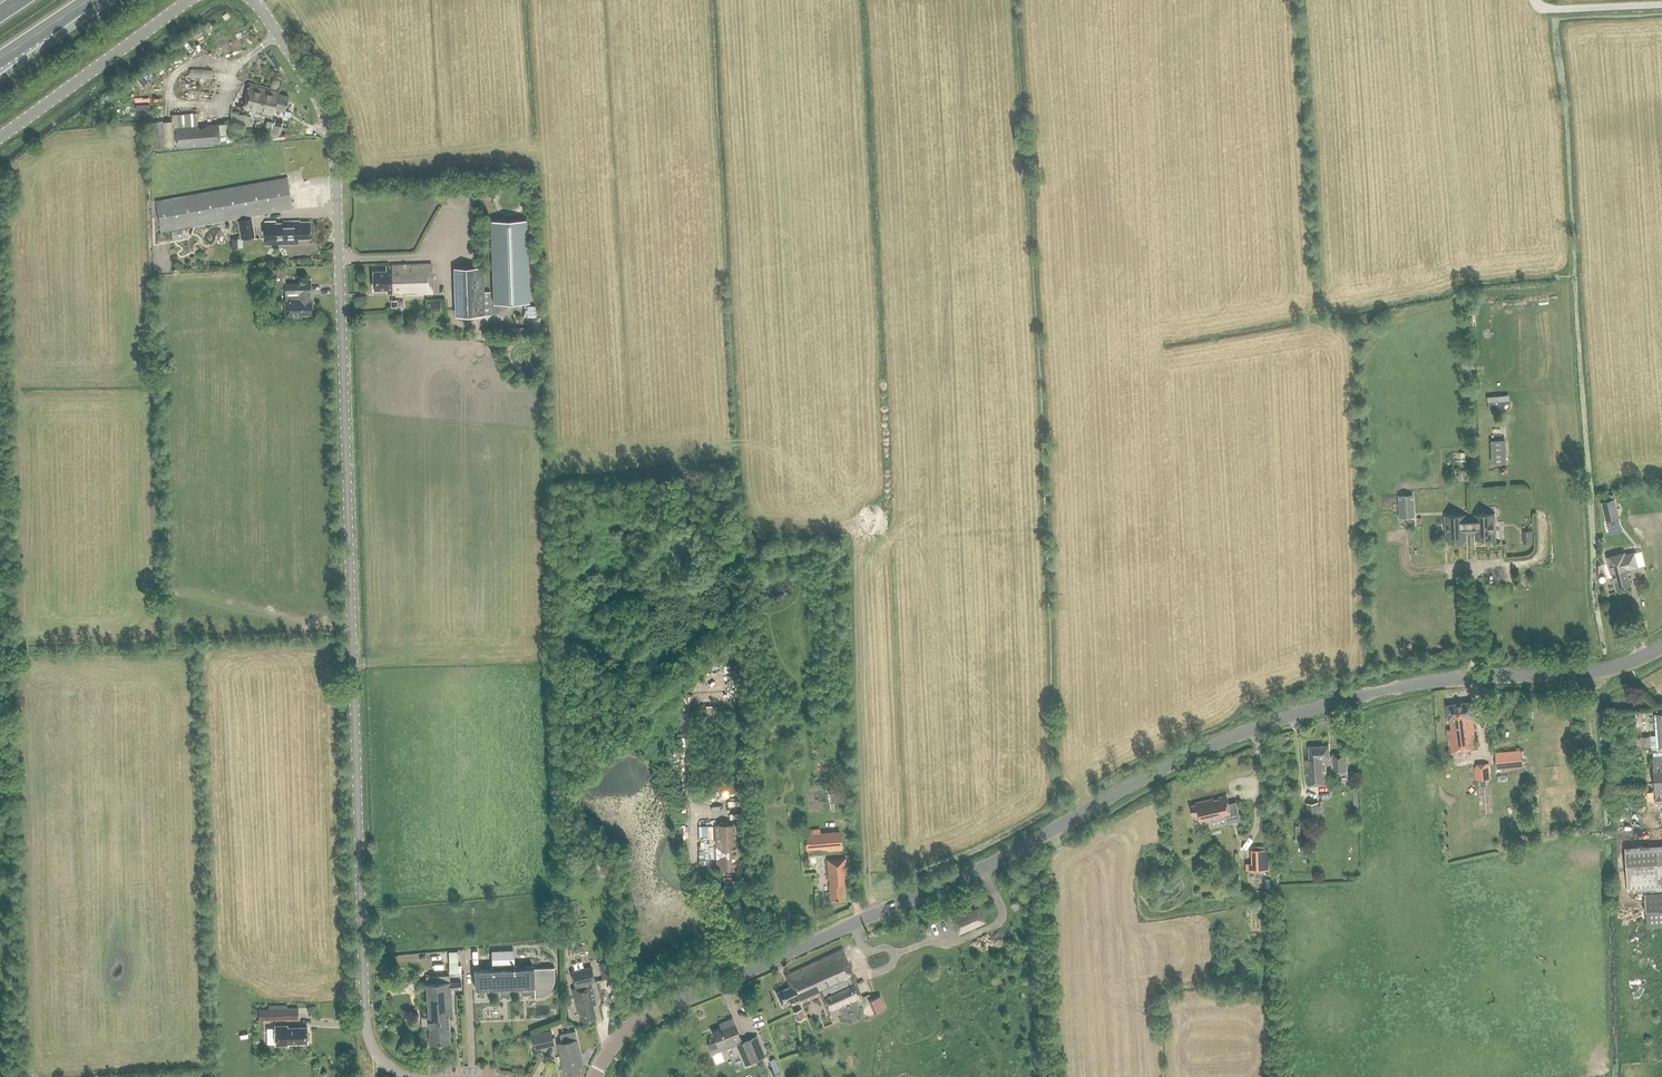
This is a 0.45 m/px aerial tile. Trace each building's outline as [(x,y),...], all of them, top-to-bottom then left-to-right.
[(216,68),(193,68),(192,77),(216,77),(216,68)] [(274,117),(276,109),(285,111),(289,96),(278,94),(278,93),(270,91),(271,89),(248,85),(242,111),(248,112),(249,109),(260,112),(259,114),(274,117)] [(232,125),(248,126),(248,114),(239,114),(239,112),(231,112),(231,120),(232,120),(232,125)] [(197,128),(197,126),(175,128),(177,147),(232,142),(231,134),(230,134),(229,123),(206,125),(206,127),(197,128)] [(293,209),(287,177),(155,201),(161,232),(293,209)] [(255,237),(252,219),(238,221),(241,239),(255,237)] [(491,221),(494,304),(530,302),(527,219),(491,221)] [(297,239),(310,238),(310,222),(300,222),(299,221),(284,221),(284,224),(275,224),(275,222),(265,222),(265,244),(297,244),(297,239)] [(393,294),(432,293),(431,265),(387,266),(387,270),(374,271),(375,289),(387,289),(387,291),(393,291),(393,294)] [(454,268),(455,316),(485,315),(491,315),(490,292),(484,292),(484,267),(454,268)] [(302,314),(311,314),(311,282),(285,283),(286,317),(302,317),(302,314)] [(430,309),(444,309),(445,298),(430,298),(430,309)] [(1512,462),(1511,438),(1495,438),(1496,463),(1512,462)] [(1399,518),(1415,517),(1414,495),(1399,495),(1399,518)] [(1605,515),(1618,512),(1614,499),(1602,502),(1605,515)] [(1476,517),(1470,517),(1471,531),(1476,530),(1477,539),(1495,538),(1494,513),(1476,514),(1476,517)] [(1465,531),(1471,531),(1470,517),(1464,517),(1464,514),(1446,515),(1447,540),(1465,539),(1465,531)] [(1538,542),(1537,529),(1527,529),(1528,542),(1538,542)] [(1617,588),(1630,585),(1627,570),(1637,567),(1634,553),(1625,556),(1625,554),(1608,558),(1612,574),(1613,573),(1617,588)] [(1471,716),(1474,716),(1472,702),(1447,705),(1449,719),(1450,719),(1451,729),(1447,729),(1450,750),(1475,747),(1471,716)] [(1655,714),(1656,735),(1651,735),(1651,736),(1641,737),(1642,750),(1651,749),(1652,752),(1656,799),(1661,799),(1661,713),(1655,714)] [(1308,785),(1327,784),(1327,764),(1331,764),(1331,773),(1346,772),(1345,754),(1332,754),(1332,756),(1329,756),(1329,746),(1309,747),(1310,758),(1306,758),(1308,785)] [(1523,767),(1522,751),(1495,753),(1496,769),(1523,767)] [(1475,781),(1491,779),(1489,763),(1476,764),(1476,768),(1474,768),(1475,781)] [(1191,806),(1193,815),(1199,814),(1201,823),(1210,821),(1210,818),(1226,815),(1227,822),(1240,819),(1236,802),(1229,804),(1227,796),(1219,798),(1219,800),(1214,802),(1214,799),(1196,803),(1196,805),(1191,806)] [(1308,817),(1320,816),(1319,802),(1307,803),(1308,817)] [(715,825),(717,870),(740,869),(737,824),(715,825)] [(1312,835),(1300,835),(1300,826),(1295,826),(1296,839),(1300,839),(1301,844),(1313,844),(1312,835)] [(820,829),(805,830),(806,846),(820,845),(821,848),(828,847),(827,832),(820,832),(820,829)] [(1625,847),(1628,893),(1661,891),(1661,845),(1625,847)] [(830,900),(846,899),(845,885),(848,885),(846,859),(827,860),(830,900)] [(1645,893),(1647,927),(1661,926),(1661,892),(1645,893)] [(979,908),(962,915),(967,928),(984,920),(979,908)] [(791,986),(777,993),(784,1007),(793,1002),(795,1005),(802,1002),(803,1004),(822,995),(829,1010),(830,1012),(844,1005),(843,1003),(849,1001),(849,1003),(862,997),(842,948),(786,974),(791,986)] [(452,950),(453,972),(462,972),(461,950),(452,950)] [(554,968),(513,969),(513,968),(515,968),(515,967),(514,967),(513,950),(493,951),(493,970),(475,970),(475,989),(487,988),(488,992),(500,992),(501,996),(508,996),(509,991),(521,991),(522,995),(534,995),(534,997),(535,997),(535,995),(540,995),(544,993),(548,989),(551,985),(553,981),(552,976),(553,976),(552,968),(555,968),(554,968)] [(599,963),(602,979),(613,976),(612,971),(620,969),(617,960),(610,962),(609,961),(599,963)] [(591,967),(572,972),(576,988),(572,989),(578,1012),(580,1012),(583,1023),(596,1019),(593,1005),(596,1005),(591,985),(588,985),(587,982),(594,980),(591,967)] [(422,1028),(430,1028),(431,1043),(450,1042),(449,1015),(453,1014),(451,989),(462,988),(461,982),(450,983),(450,976),(427,977),(427,983),(429,1016),(421,1016),(422,1028)] [(878,1013),(891,1007),(886,994),(872,999),(878,1013)] [(259,1009),(259,1020),(287,1020),(287,1009),(259,1009)] [(797,1021),(806,1018),(802,1009),(793,1013),(797,1021)] [(720,1024),(722,1028),(713,1032),(713,1031),(712,1031),(717,1041),(708,1044),(712,1054),(738,1043),(746,1064),(766,1056),(757,1035),(743,1041),(733,1018),(720,1024)] [(309,1035),(307,1034),(307,1027),(288,1028),(288,1025),(275,1026),(275,1046),(288,1046),(288,1043),(308,1043),(308,1040),(309,1039),(309,1035)] [(554,1046),(551,1030),(532,1034),(535,1050),(554,1046)] [(579,1067),(582,1066),(575,1031),(562,1034),(564,1042),(558,1044),(564,1070),(568,1069),(568,1073),(580,1071),(579,1067)]
